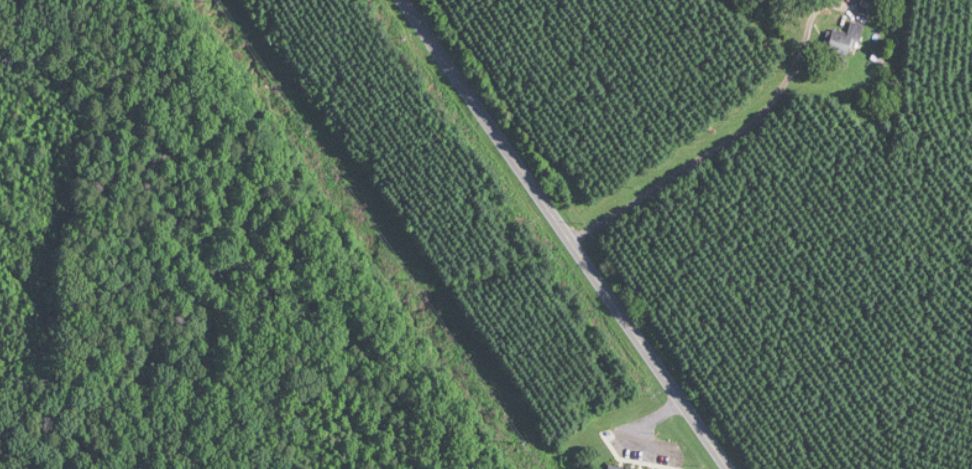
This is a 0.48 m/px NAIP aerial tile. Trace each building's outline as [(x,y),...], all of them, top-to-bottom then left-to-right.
[(834,29),(827,50),(848,57),(851,48),(857,50),(865,25),(852,21),(848,33),(834,29)]
